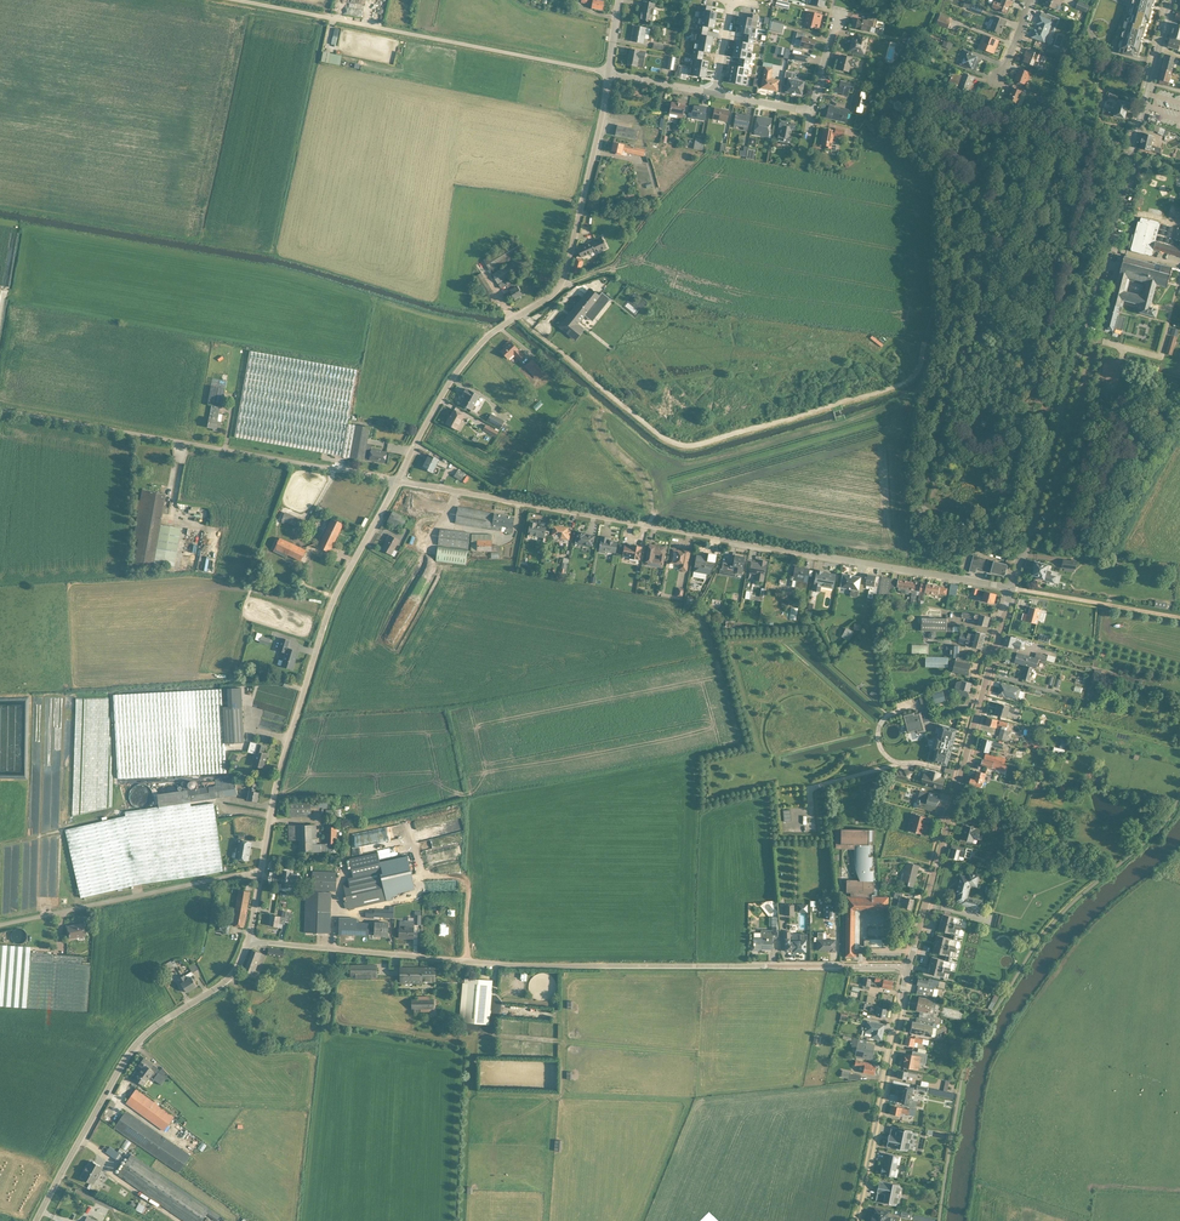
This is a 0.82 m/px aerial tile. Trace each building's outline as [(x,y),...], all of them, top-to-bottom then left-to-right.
[(602,11),(603,1),(593,0),(591,0),(590,9),(602,11)] [(772,5),(788,9),(790,4),(783,2),(783,0),(774,0),(772,5)] [(1014,1),(1011,0),(1001,0),(1000,2),(996,0),(994,0),(992,6),(1008,13),(1014,1)] [(1059,9),(1062,0),(1047,0),(1045,4),(1059,9)] [(1089,12),(1092,3),(1084,0),(1079,0),(1076,7),(1089,12)] [(1130,17),(1148,22),(1155,0),(1134,0),(1130,17)] [(639,20),(652,23),(655,5),(642,3),(639,20)] [(712,7),(701,5),(699,17),(715,20),(717,12),(711,11),(712,7)] [(816,28),(819,13),(807,10),(804,25),(816,28)] [(741,16),(739,24),(756,28),(758,15),(747,13),(747,17),(741,16)] [(1001,34),(1007,21),(994,15),(988,28),(1001,34)] [(1030,37),(1045,43),(1054,21),(1039,15),(1036,23),(1038,24),(1036,29),(1034,28),(1030,37)] [(699,17),(697,29),(707,31),(708,27),(714,28),(715,20),(699,17)] [(1120,51),(1139,56),(1148,22),(1130,17),(1120,51)] [(873,22),(857,18),(854,26),(870,30),(873,22)] [(769,30),(780,30),(780,22),(769,21),(769,30)] [(1179,39),(1179,23),(1174,22),(1170,36),(1179,39)] [(744,34),(743,38),(754,40),(756,28),(739,24),(738,33),(744,34)] [(630,42),(643,45),(646,28),(634,26),(630,42)] [(697,29),(694,42),(711,45),(712,37),(706,36),(707,31),(697,29)] [(812,49),(814,39),(804,37),(805,33),(797,31),(795,39),(800,40),(798,46),(812,49)] [(978,47),(994,53),(999,39),(983,34),(978,47)] [(851,38),(849,50),(863,53),(867,37),(857,35),(857,39),(851,38)] [(736,41),(735,49),(748,51),(749,44),(753,45),(754,40),(743,38),(742,42),(736,41)] [(1179,49),(1179,47),(1179,41),(1171,38),(1168,46),(1179,49)] [(694,42),(692,54),(703,56),(704,52),(710,53),(711,45),(694,42)] [(771,54),(779,55),(779,58),(785,58),(786,47),(771,46),(771,54)] [(625,66),(642,68),(645,52),(628,49),(625,66)] [(739,58),(739,62),(749,64),(751,52),(748,51),(735,49),(733,57),(739,58)] [(961,64),(976,70),(980,61),(976,60),(978,56),(972,53),(973,52),(964,49),(961,55),(964,56),(961,64)] [(1038,65),(1039,62),(1043,63),(1046,55),(1027,49),(1023,60),(1038,65)] [(337,63),(338,53),(320,51),(319,61),(337,63)] [(793,52),(792,58),(807,61),(809,55),(793,52)] [(1166,53),(1162,67),(1173,70),(1177,56),(1166,53)] [(692,54),(690,66),(707,69),(708,61),(702,60),(703,56),(692,54)] [(859,58),(840,54),(837,69),(848,71),(849,65),(857,66),(859,58)] [(669,55),(667,68),(673,69),(675,56),(669,55)] [(749,64),(739,62),(738,67),(732,66),(730,74),(747,77),(749,64)] [(707,69),(690,66),(689,75),(705,78),(707,69)] [(771,67),(764,66),(761,87),(776,89),(777,80),(770,79),(771,67)] [(1159,79),(1170,82),(1173,70),(1162,67),(1159,79)] [(1015,80),(1027,85),(1032,73),(1019,68),(1015,80)] [(968,92),(974,77),(956,70),(950,84),(968,92)] [(784,92),(802,95),(804,80),(793,78),(793,72),(785,71),(783,83),(785,84),(784,92)] [(730,74),(729,82),(745,85),(747,77),(730,74)] [(835,83),(834,91),(847,94),(850,82),(842,81),(841,84),(835,83)] [(1006,98),(1018,103),(1023,91),(1011,86),(1006,98)] [(855,90),(853,100),(863,102),(866,92),(855,90)] [(1115,116),(1125,118),(1129,101),(1119,99),(1115,116)] [(686,102),(671,100),(669,113),(683,116),(686,102)] [(853,100),(850,111),(861,113),(863,102),(853,100)] [(706,105),(692,103),(690,117),(703,120),(706,105)] [(825,117),(835,120),(838,106),(828,104),(825,117)] [(835,120),(845,122),(848,109),(838,106),(835,120)] [(728,109),(713,107),(711,119),(726,122),(728,109)] [(749,114),(737,112),(734,126),(747,128),(749,114)] [(1156,117),(1150,114),(1148,120),(1151,121),(1152,121),(1151,123),(1156,125),(1158,120),(1156,119),(1156,117)] [(771,118),(756,115),(753,134),(768,137),(771,118)] [(795,120),(780,118),(779,127),(782,127),(781,132),(778,132),(777,140),(791,142),(792,134),(789,134),(790,129),(794,129),(795,120)] [(639,129),(619,125),(618,133),(637,137),(639,129)] [(1148,130),(1154,132),(1153,134),(1159,135),(1160,130),(1155,128),(1155,127),(1150,125),(1148,130)] [(823,126),(819,145),(829,147),(832,135),(841,137),(842,130),(823,126)] [(898,132),(904,135),(907,129),(901,126),(898,132)] [(1140,147),(1151,150),(1154,135),(1144,132),(1140,147)] [(703,136),(695,134),(693,146),(701,147),(703,136)] [(643,156),(645,149),(612,141),(609,153),(621,156),(623,151),(643,156)] [(757,145),(749,144),(747,156),(755,157),(757,145)] [(1160,221),(1141,217),(1137,233),(1131,232),(1126,249),(1152,256),(1153,249),(1179,256),(1179,247),(1154,241),(1160,221)] [(582,258),(605,247),(600,235),(576,246),(582,258)] [(514,240),(486,257),(492,268),(521,250),(514,240)] [(530,264),(524,254),(494,271),(504,288),(517,280),(513,274),(530,264)] [(1155,264),(1125,256),(1108,320),(1104,333),(1121,337),(1127,315),(1121,313),(1125,300),(1142,305),(1140,313),(1155,317),(1157,308),(1150,306),(1156,285),(1168,288),(1173,268),(1155,264)] [(574,259),(571,273),(579,275),(582,260),(574,259)] [(481,272),(474,277),(486,296),(493,292),(481,272)] [(513,300),(522,295),(515,285),(507,290),(513,300)] [(610,299),(602,292),(595,301),(586,295),(560,327),(576,340),(585,329),(578,324),(586,315),(592,320),(610,299)] [(1160,354),(1167,356),(1175,331),(1168,329),(1160,354)] [(869,333),(866,337),(877,347),(880,343),(869,333)] [(514,365),(524,354),(508,340),(498,350),(514,365)] [(341,456),(349,413),(358,366),(315,358),(253,347),(237,437),(341,456)] [(533,358),(527,364),(537,374),(543,368),(533,358)] [(208,384),(223,386),(224,379),(209,377),(208,384)] [(1100,382),(1096,394),(1105,397),(1109,385),(1100,382)] [(227,387),(216,385),(207,429),(218,431),(227,387)] [(459,404),(471,410),(478,396),(466,390),(459,404)] [(444,424),(456,430),(464,415),(453,409),(444,424)] [(504,422),(492,415),(489,420),(500,427),(504,422)] [(498,432),(486,425),(483,431),(494,437),(498,432)] [(368,460),(384,463),(386,451),(370,448),(368,460)] [(446,468),(448,464),(428,454),(422,467),(432,472),(436,464),(446,468)] [(464,476),(456,470),(452,476),(460,482),(464,476)] [(167,494),(146,490),(136,535),(139,536),(134,560),(163,566),(164,561),(174,563),(181,528),(161,524),(167,494)] [(455,523),(510,533),(513,517),(459,507),(455,523)] [(410,520),(392,512),(387,521),(405,530),(410,520)] [(301,521),(285,513),(281,522),(296,530),(301,521)] [(316,545),(329,551),(342,524),(329,518),(316,545)] [(526,537),(543,540),(546,525),(529,521),(526,537)] [(551,535),(566,539),(568,529),(553,525),(551,535)] [(470,531),(439,528),(438,545),(468,548),(470,531)] [(575,544),(592,547),(594,535),(577,532),(575,544)] [(392,555),(399,541),(389,534),(381,549),(392,555)] [(472,534),(471,551),(499,552),(499,545),(491,544),(492,535),(472,534)] [(605,554),(605,551),(615,553),(617,541),(600,537),(597,552),(605,554)] [(280,539),(276,548),(301,559),(305,550),(280,539)] [(644,565),(662,568),(666,547),(648,543),(644,565)] [(628,559),(638,561),(641,546),(631,545),(631,546),(623,545),(621,555),(628,556),(628,559)] [(467,550),(438,546),(436,561),(465,565),(467,550)] [(678,569),(687,571),(691,550),(681,548),(680,551),(672,549),(669,563),(679,565),(678,569)] [(696,552),(693,571),(714,574),(715,567),(705,565),(706,554),(696,552)] [(720,574),(740,577),(744,557),(732,555),(731,564),(722,562),(720,574)] [(985,569),(1005,576),(1008,564),(988,558),(985,569)] [(754,580),(762,581),(766,561),(758,559),(757,562),(751,561),(749,573),(755,574),(754,580)] [(1061,560),(1059,570),(1072,572),(1074,563),(1061,560)] [(1031,577),(1055,583),(1057,576),(1051,574),(1052,571),(1048,570),(1049,564),(1035,561),(1031,577)] [(794,589),(805,590),(809,568),(795,566),(792,580),(796,581),(794,589)] [(820,586),(832,588),(835,573),(815,570),(812,590),(819,592),(820,586)] [(839,587),(858,591),(860,578),(841,574),(839,587)] [(865,586),(877,588),(879,576),(867,574),(865,586)] [(897,590),(918,594),(920,584),(899,579),(897,590)] [(925,592),(945,595),(947,588),(926,585),(925,592)] [(969,586),(967,593),(973,595),(976,588),(969,586)] [(677,595),(684,596),(685,588),(678,587),(677,595)] [(982,601),(994,604),(997,595),(985,591),(982,601)] [(1043,623),(1047,611),(1030,607),(1028,614),(1023,613),(1021,620),(1037,625),(1038,622),(1043,623)] [(978,624),(988,627),(991,618),(980,615),(978,624)] [(947,618),(924,616),(923,627),(946,629),(947,618)] [(969,633),(968,637),(984,642),(986,634),(976,631),(975,635),(969,633)] [(1003,645),(1020,650),(1023,639),(1006,635),(1003,645)] [(965,645),(982,650),(984,642),(968,637),(965,645)] [(923,653),(924,645),(908,645),(908,653),(923,653)] [(960,645),(952,645),(952,655),(960,656),(960,645)] [(280,665),(292,669),(298,651),(286,648),(280,665)] [(1026,666),(1029,656),(1017,653),(1015,663),(1026,666)] [(1043,660),(1051,662),(1053,656),(1044,654),(1043,660)] [(945,667),(945,656),(922,657),(922,668),(945,667)] [(1026,666),(1033,668),(1036,669),(1039,658),(1029,656),(1026,666)] [(953,672),(968,676),(972,664),(956,660),(953,672)] [(1033,668),(1026,666),(1023,679),(1030,681),(1033,668)] [(957,690),(970,693),(973,683),(959,680),(957,690)] [(997,695),(1018,700),(1020,688),(1000,683),(997,695)] [(113,688),(117,779),(227,774),(226,743),(224,706),(223,684),(156,687),(113,688)] [(929,693),(932,703),(943,700),(940,690),(929,693)] [(994,715),(1007,719),(1009,711),(1013,712),(1015,704),(998,700),(994,715)] [(17,716),(15,716),(3,709),(3,705),(0,705),(0,755),(3,750),(3,757),(7,759),(7,760),(10,757),(9,744),(11,742),(11,736),(18,736),(17,716)] [(242,705),(224,706),(226,743),(244,742),(242,705)] [(924,722),(931,720),(928,711),(921,713),(921,711),(915,713),(915,711),(902,714),(907,734),(916,731),(916,734),(926,731),(924,722)] [(261,726),(255,726),(273,732),(278,732),(279,729),(276,728),(276,727),(277,726),(277,715),(281,715),(277,714),(266,713),(272,715),(271,717),(271,720),(269,726),(269,725),(264,724),(262,724),(261,726)] [(1007,727),(1008,723),(988,718),(986,725),(997,728),(998,725),(1007,727)] [(932,762),(947,765),(949,758),(950,758),(952,750),(954,745),(953,745),(955,737),(957,729),(941,725),(940,728),(937,728),(936,733),(938,733),(938,736),(937,735),(934,749),(932,748),(929,759),(933,760),(932,762)] [(1003,749),(1004,743),(982,738),(979,751),(990,754),(992,746),(1003,749)] [(251,765),(262,768),(266,754),(263,753),(265,745),(258,743),(251,765)] [(982,752),(981,758),(1003,764),(1004,757),(982,752)] [(900,771),(895,770),(894,777),(908,779),(910,770),(900,769),(900,771)] [(921,785),(942,791),(945,778),(941,777),(942,773),(925,769),(921,785)] [(969,785),(982,788),(986,773),(977,771),(974,780),(971,779),(969,785)] [(154,797),(154,794),(154,792),(153,789),(152,787),(151,785),(149,783),(146,782),(144,781),(141,781),(138,781),(136,782),(134,783),(132,785),(130,787),(129,789),(128,792),(128,794),(128,797),(129,799),(130,802),(132,804),(134,805),(136,807),(138,807),(141,808),(144,807),(146,807),(148,805),(150,804),(152,802),(153,799),(154,797)] [(234,782),(157,794),(159,806),(161,806),(235,795),(234,782)] [(245,801),(257,802),(258,792),(255,792),(256,784),(250,783),(248,791),(246,791),(245,801)] [(916,806),(935,812),(940,795),(921,790),(916,806)] [(128,817),(123,819),(67,830),(83,897),(141,883),(224,871),(215,804),(161,811),(161,806),(159,806),(128,810),(128,817)] [(446,832),(461,829),(456,809),(430,814),(432,822),(443,820),(446,832)] [(929,826),(931,818),(915,814),(911,831),(922,834),(925,825),(929,826)] [(977,840),(981,828),(965,823),(961,839),(973,842),(974,839),(977,840)] [(300,840),(300,851),(329,851),(329,856),(336,856),(336,827),(326,827),(326,837),(323,837),(323,843),(316,843),(316,824),(289,824),(289,840),(300,840)] [(398,825),(348,832),(352,854),(357,854),(355,844),(400,837),(398,825)] [(888,910),(888,897),(874,896),(874,893),(874,880),(873,880),(874,870),(873,870),(873,866),(872,866),(872,853),(870,853),(870,845),(873,845),(873,841),(875,841),(875,830),(836,829),(836,849),(854,849),(854,857),(854,862),(855,868),(857,876),(859,880),(847,880),(846,892),(851,893),(851,896),(846,896),(845,957),(856,957),(856,949),(854,949),(855,910),(860,910),(886,911),(886,910),(888,910)] [(438,842),(458,839),(457,831),(434,835),(435,844),(438,843),(438,842)] [(234,859),(247,862),(251,842),(237,840),(234,859)] [(964,857),(966,850),(953,846),(950,856),(957,858),(958,855),(964,857)] [(344,881),(350,908),(399,897),(398,893),(415,889),(408,856),(379,862),(377,853),(351,859),(355,877),(378,872),(378,874),(344,881)] [(344,860),(335,860),(336,868),(344,867),(344,860)] [(900,884),(913,887),(919,866),(906,862),(900,884)] [(271,874),(271,882),(282,883),(281,887),(294,888),(294,884),(297,884),(300,882),(300,878),(298,875),(291,875),(291,871),(283,870),(282,875),(271,874)] [(953,902),(980,909),(982,900),(968,896),(971,886),(977,887),(981,873),(968,870),(966,875),(961,873),(953,902)] [(337,890),(337,872),(314,872),(314,890),(308,890),(308,931),(331,931),(331,917),(329,917),(329,890),(337,890)] [(430,890),(455,889),(454,879),(429,880),(430,890)] [(234,925),(243,927),(250,891),(239,889),(234,925)] [(897,907),(910,911),(913,900),(899,897),(897,907)] [(792,902),(782,902),(782,914),(792,915),(792,902)] [(795,912),(804,912),(804,903),(795,903),(795,912)] [(368,911),(369,917),(395,915),(395,905),(388,906),(388,910),(368,911)] [(272,915),(270,925),(281,926),(281,922),(291,923),(293,912),(284,910),(283,917),(272,915)] [(942,912),(938,929),(957,934),(961,917),(942,912)] [(337,935),(368,936),(368,923),(356,923),(356,918),(337,918),(337,935)] [(397,938),(413,939),(414,921),(398,921),(397,938)] [(387,922),(375,922),(375,934),(387,934),(387,922)] [(83,923),(68,927),(70,939),(86,936),(83,923)] [(865,937),(879,937),(879,927),(865,927),(865,937)] [(751,952),(772,952),(772,930),(760,930),(760,938),(751,937),(751,952)] [(784,953),(805,953),(805,934),(799,934),(799,941),(790,941),(790,932),(784,932),(784,953)] [(936,934),(932,951),(952,955),(956,938),(936,934)] [(817,951),(834,951),(834,939),(817,939),(817,951)] [(25,1007),(29,952),(30,946),(0,944),(0,1005),(25,1007)] [(285,951),(269,948),(268,955),(284,958),(285,951)] [(266,955),(252,950),(243,974),(257,979),(266,955)] [(25,1007),(87,1011),(90,965),(82,965),(82,957),(53,955),(53,954),(29,952),(25,1007)] [(931,955),(927,972),(947,976),(950,960),(931,955)] [(172,960),(165,965),(169,973),(177,968),(172,960)] [(434,983),(434,966),(398,966),(398,983),(434,983)] [(377,968),(350,967),(350,980),(377,980),(377,968)] [(185,992),(196,985),(190,975),(179,982),(185,992)] [(859,986),(868,986),(868,976),(859,976),(859,986)] [(874,986),(891,989),(893,981),(876,977),(874,986)] [(915,983),(926,986),(927,983),(937,986),(939,980),(928,978),(928,980),(917,977),(915,983)] [(462,1021),(488,1023),(491,980),(465,978),(465,979),(458,979),(458,984),(465,984),(462,1021)] [(863,1001),(871,1003),(872,996),(864,994),(863,1001)] [(989,1010),(994,996),(990,994),(985,1008),(989,1010)] [(915,1009),(933,1013),(937,1000),(918,995),(915,1009)] [(869,1013),(886,1016),(888,1008),(871,1004),(869,1013)] [(870,1037),(881,1040),(884,1023),(866,1020),(864,1031),(871,1032),(870,1037)] [(909,1031),(930,1036),(933,1025),(912,1020),(909,1031)] [(913,1042),(921,1044),(922,1038),(906,1035),(904,1044),(913,1045),(913,1042)] [(854,1056),(872,1060),(875,1044),(857,1040),(854,1056)] [(902,1066),(918,1069),(919,1063),(925,1064),(927,1053),(912,1051),(911,1053),(905,1052),(902,1066)] [(143,1086),(156,1067),(142,1057),(137,1064),(140,1066),(132,1078),(143,1086)] [(874,1074),(875,1066),(871,1065),(871,1063),(855,1059),(854,1065),(863,1067),(862,1072),(874,1074)] [(897,1078),(916,1082),(918,1073),(898,1070),(897,1078)] [(896,1104),(919,1109),(923,1090),(900,1085),(896,1104)] [(122,1103),(161,1129),(171,1115),(132,1089),(122,1103)] [(889,1112),(907,1116),(909,1109),(891,1105),(889,1112)] [(190,1154),(126,1110),(114,1128),(178,1172),(190,1154)] [(886,1145),(907,1150),(912,1130),(891,1125),(886,1145)] [(115,1148),(109,1156),(115,1160),(120,1152),(115,1148)] [(881,1174),(898,1177),(902,1156),(886,1153),(881,1174)] [(131,1154),(117,1175),(184,1220),(201,1220),(206,1214),(215,1220),(220,1214),(131,1154)] [(79,1177),(92,1184),(101,1167),(88,1160),(79,1177)] [(875,1199),(896,1204),(900,1185),(879,1181),(875,1199)] [(84,1204),(80,1213),(99,1220),(102,1211),(84,1204)] [(875,1208),(874,1215),(872,1215),(870,1220),(890,1220),(891,1216),(889,1216),(890,1211),(875,1208)]
